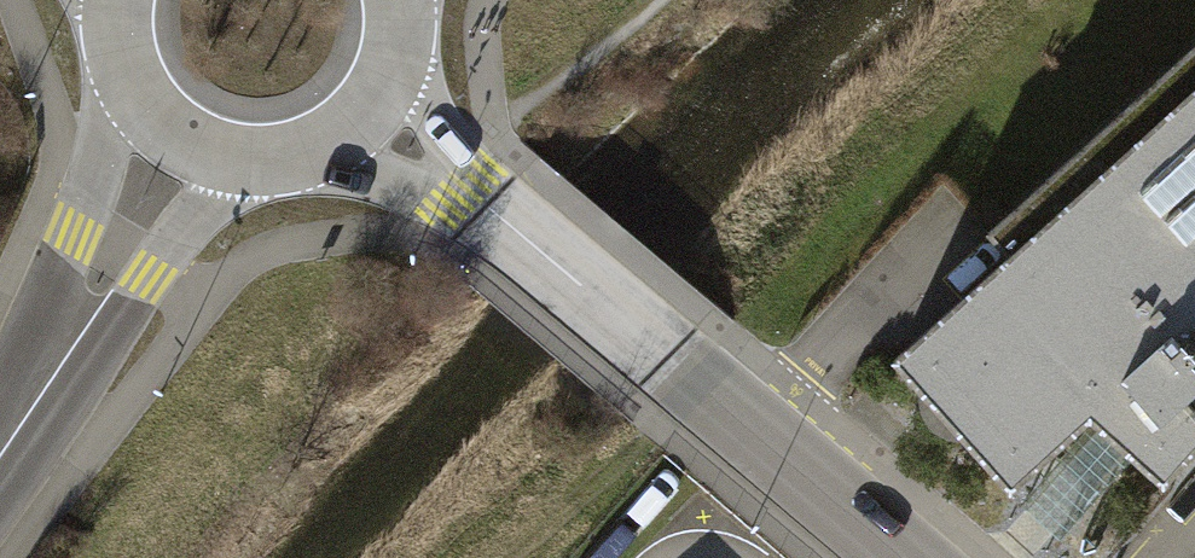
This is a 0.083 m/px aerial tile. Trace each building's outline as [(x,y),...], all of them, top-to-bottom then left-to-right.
[(987,232),(1008,256),(891,361),(1009,488),(1090,417),(1164,485),(1194,450),(1194,45),(987,232)]
